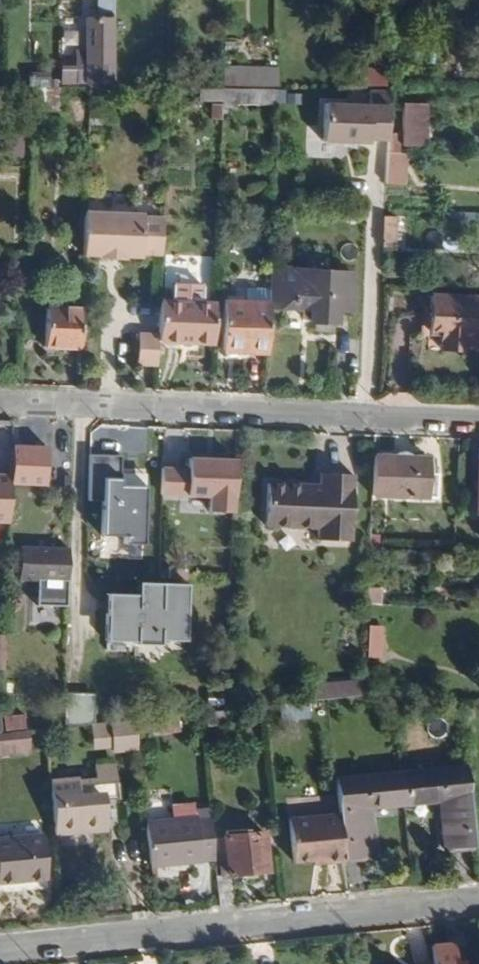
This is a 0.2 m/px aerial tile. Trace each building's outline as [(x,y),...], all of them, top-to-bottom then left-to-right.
[(114,0),(97,0),(97,19),(87,18),(87,51),(76,51),(75,67),(62,67),(62,85),(114,85),(114,77),(114,0)] [(420,0),(407,0),(403,0),(402,21),(419,21),(420,0)] [(280,84),(280,67),(237,67),(237,84),(280,84)] [(49,89),(50,73),(31,73),(31,88),(34,88),(37,88),(49,89)] [(128,85),(128,77),(114,77),(114,85),(128,85)] [(60,116),(61,89),(59,89),(49,89),(37,88),(36,115),(60,116)] [(90,105),(90,89),(73,89),(73,97),(79,97),(78,105),(90,105)] [(226,103),(226,90),(224,90),(200,90),(200,103),(226,103)] [(279,107),(279,91),(226,90),(226,103),(225,107),(279,107)] [(388,141),(390,91),(371,91),(370,106),(326,104),(324,141),(369,144),(370,140),(388,141)] [(92,102),(91,112),(101,113),(103,103),(92,102)] [(213,106),(212,120),(221,121),(222,106),(213,106)] [(405,107),(404,143),(426,144),(427,108),(405,107)] [(385,151),(383,184),(403,186),(406,152),(385,151)] [(122,215),(122,197),(108,197),(108,214),(122,215)] [(163,256),(164,220),(143,218),(143,216),(122,215),(108,214),(85,213),(83,256),(100,258),(100,259),(125,260),(126,259),(142,260),(143,254),(163,256)] [(397,249),(399,218),(384,218),(383,249),(397,249)] [(355,313),(357,289),(352,289),(353,274),(271,269),(270,291),(270,305),(270,309),(311,311),(310,322),(337,324),(338,312),(355,313)] [(270,305),(270,291),(250,291),(250,304),(270,305)] [(430,333),(443,335),(442,352),(466,353),(466,343),(478,344),(478,300),(432,298),(430,333)] [(214,346),(216,305),(161,302),(159,337),(159,343),(214,346)] [(270,309),(270,305),(250,304),(225,303),(223,354),(268,356),(270,309)] [(79,350),(81,311),(47,309),(46,347),(79,350)] [(159,343),(159,337),(140,335),(139,367),(158,367),(159,343)] [(119,456),(90,455),(89,501),(102,501),(101,535),(125,536),(125,546),(143,547),(145,489),(118,489),(119,456)] [(427,501),(428,459),(374,457),(373,498),(427,501)] [(237,512),(238,459),(192,458),(191,468),(165,467),(164,494),(212,496),(211,511),(237,512)] [(70,471),(59,471),(59,479),(70,479),(70,471)] [(350,544),(353,477),(320,475),(320,489),(318,531),(318,542),(350,544)] [(12,477),(0,477),(0,523),(10,523),(12,477)] [(318,531),(320,489),(268,487),(266,529),(318,531)] [(381,549),(382,536),(371,536),(371,549),(381,549)] [(68,608),(70,550),(22,548),(21,579),(38,580),(37,606),(68,608)] [(191,642),(193,585),(161,584),(143,583),(142,596),(117,595),(117,616),(112,615),(111,643),(140,643),(141,646),(165,646),(166,641),(191,642)] [(383,607),(383,589),(370,588),(369,606),(383,607)] [(372,640),(369,658),(379,659),(381,641),(372,640)] [(366,697),(366,681),(339,684),(338,700),(366,697)] [(338,700),(339,684),(312,687),(311,702),(328,701),(338,700)] [(307,716),(306,704),(281,705),(281,718),(307,716)] [(238,726),(236,710),(228,711),(207,713),(209,729),(238,726)] [(25,716),(5,719),(6,732),(26,730),(25,716)] [(180,732),(179,716),(137,721),(138,737),(180,732)] [(138,737),(137,721),(93,725),(96,750),(113,748),(114,753),(139,750),(138,737)] [(28,732),(4,735),(0,735),(0,757),(31,754),(28,732)] [(106,831),(104,803),(119,800),(115,765),(96,767),(98,780),(80,782),(79,779),(52,782),(58,836),(106,831)] [(476,848),(468,767),(400,774),(404,807),(439,804),(444,850),(476,848)] [(404,807),(400,774),(337,781),(341,815),(346,862),(376,859),(371,811),(404,807)] [(196,819),(195,805),(172,807),(173,821),(196,819)] [(346,862),(341,815),(290,820),(294,863),(314,861),(315,866),(346,862)] [(213,840),(211,817),(196,819),(173,821),(147,823),(152,868),(202,863),(201,849),(214,847),(213,840)] [(269,872),(265,835),(213,840),(214,847),(215,861),(220,907),(235,906),(233,876),(269,872)] [(48,881),(43,837),(0,840),(0,885),(48,881)] [(215,861),(214,847),(201,849),(202,863),(215,861)] [(463,962),(456,962),(455,945),(434,947),(436,963),(464,963),(463,962)]
